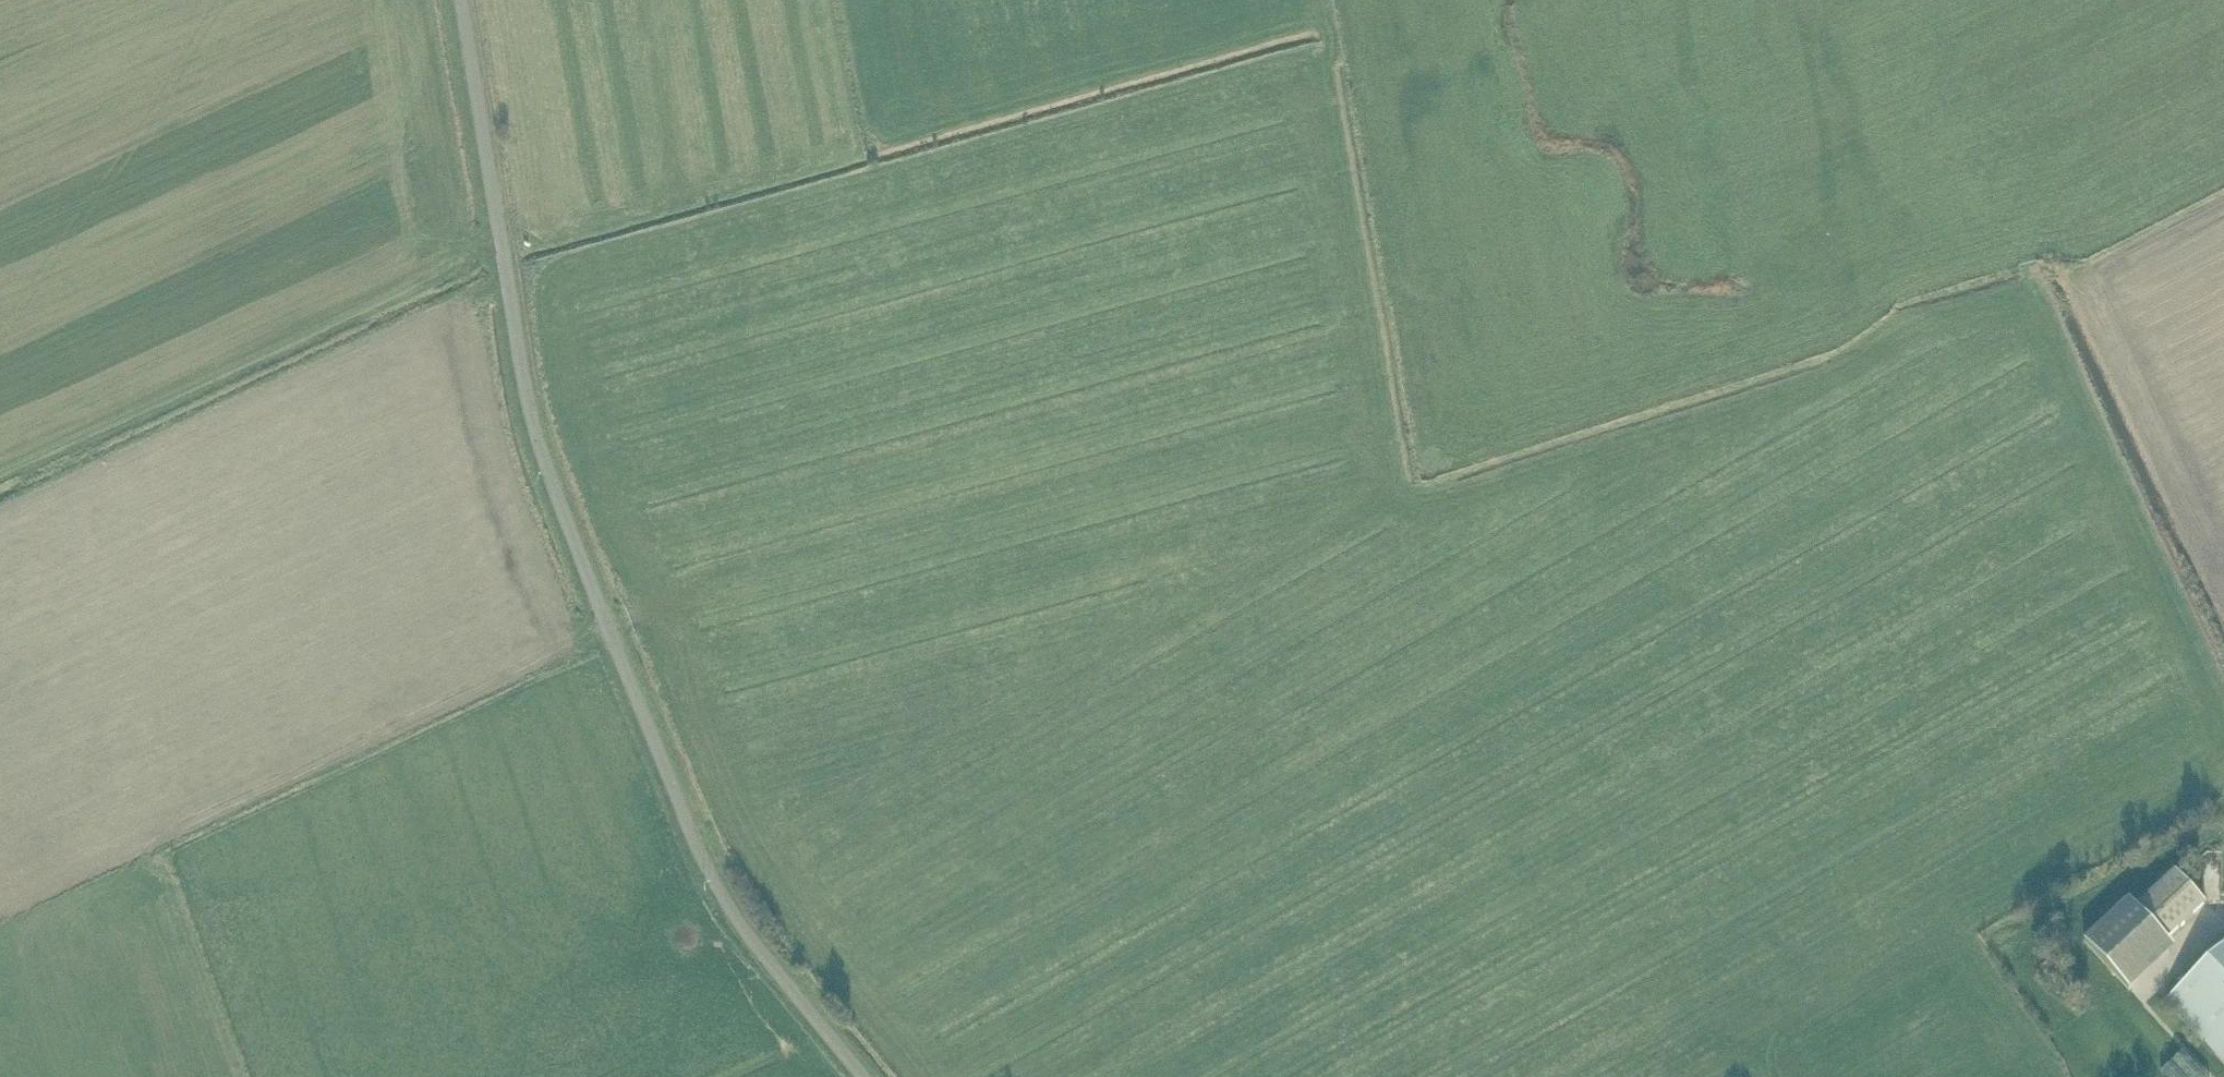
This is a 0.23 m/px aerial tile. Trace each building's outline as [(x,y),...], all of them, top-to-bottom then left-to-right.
[(2175,873),(2136,908),(2166,941),(2205,906),(2175,873)] [(2129,901),(2083,943),(2129,993),(2175,951),(2136,908),(2129,901)] [(2167,1005),(2223,1066),(2223,951),(2167,1005)]
